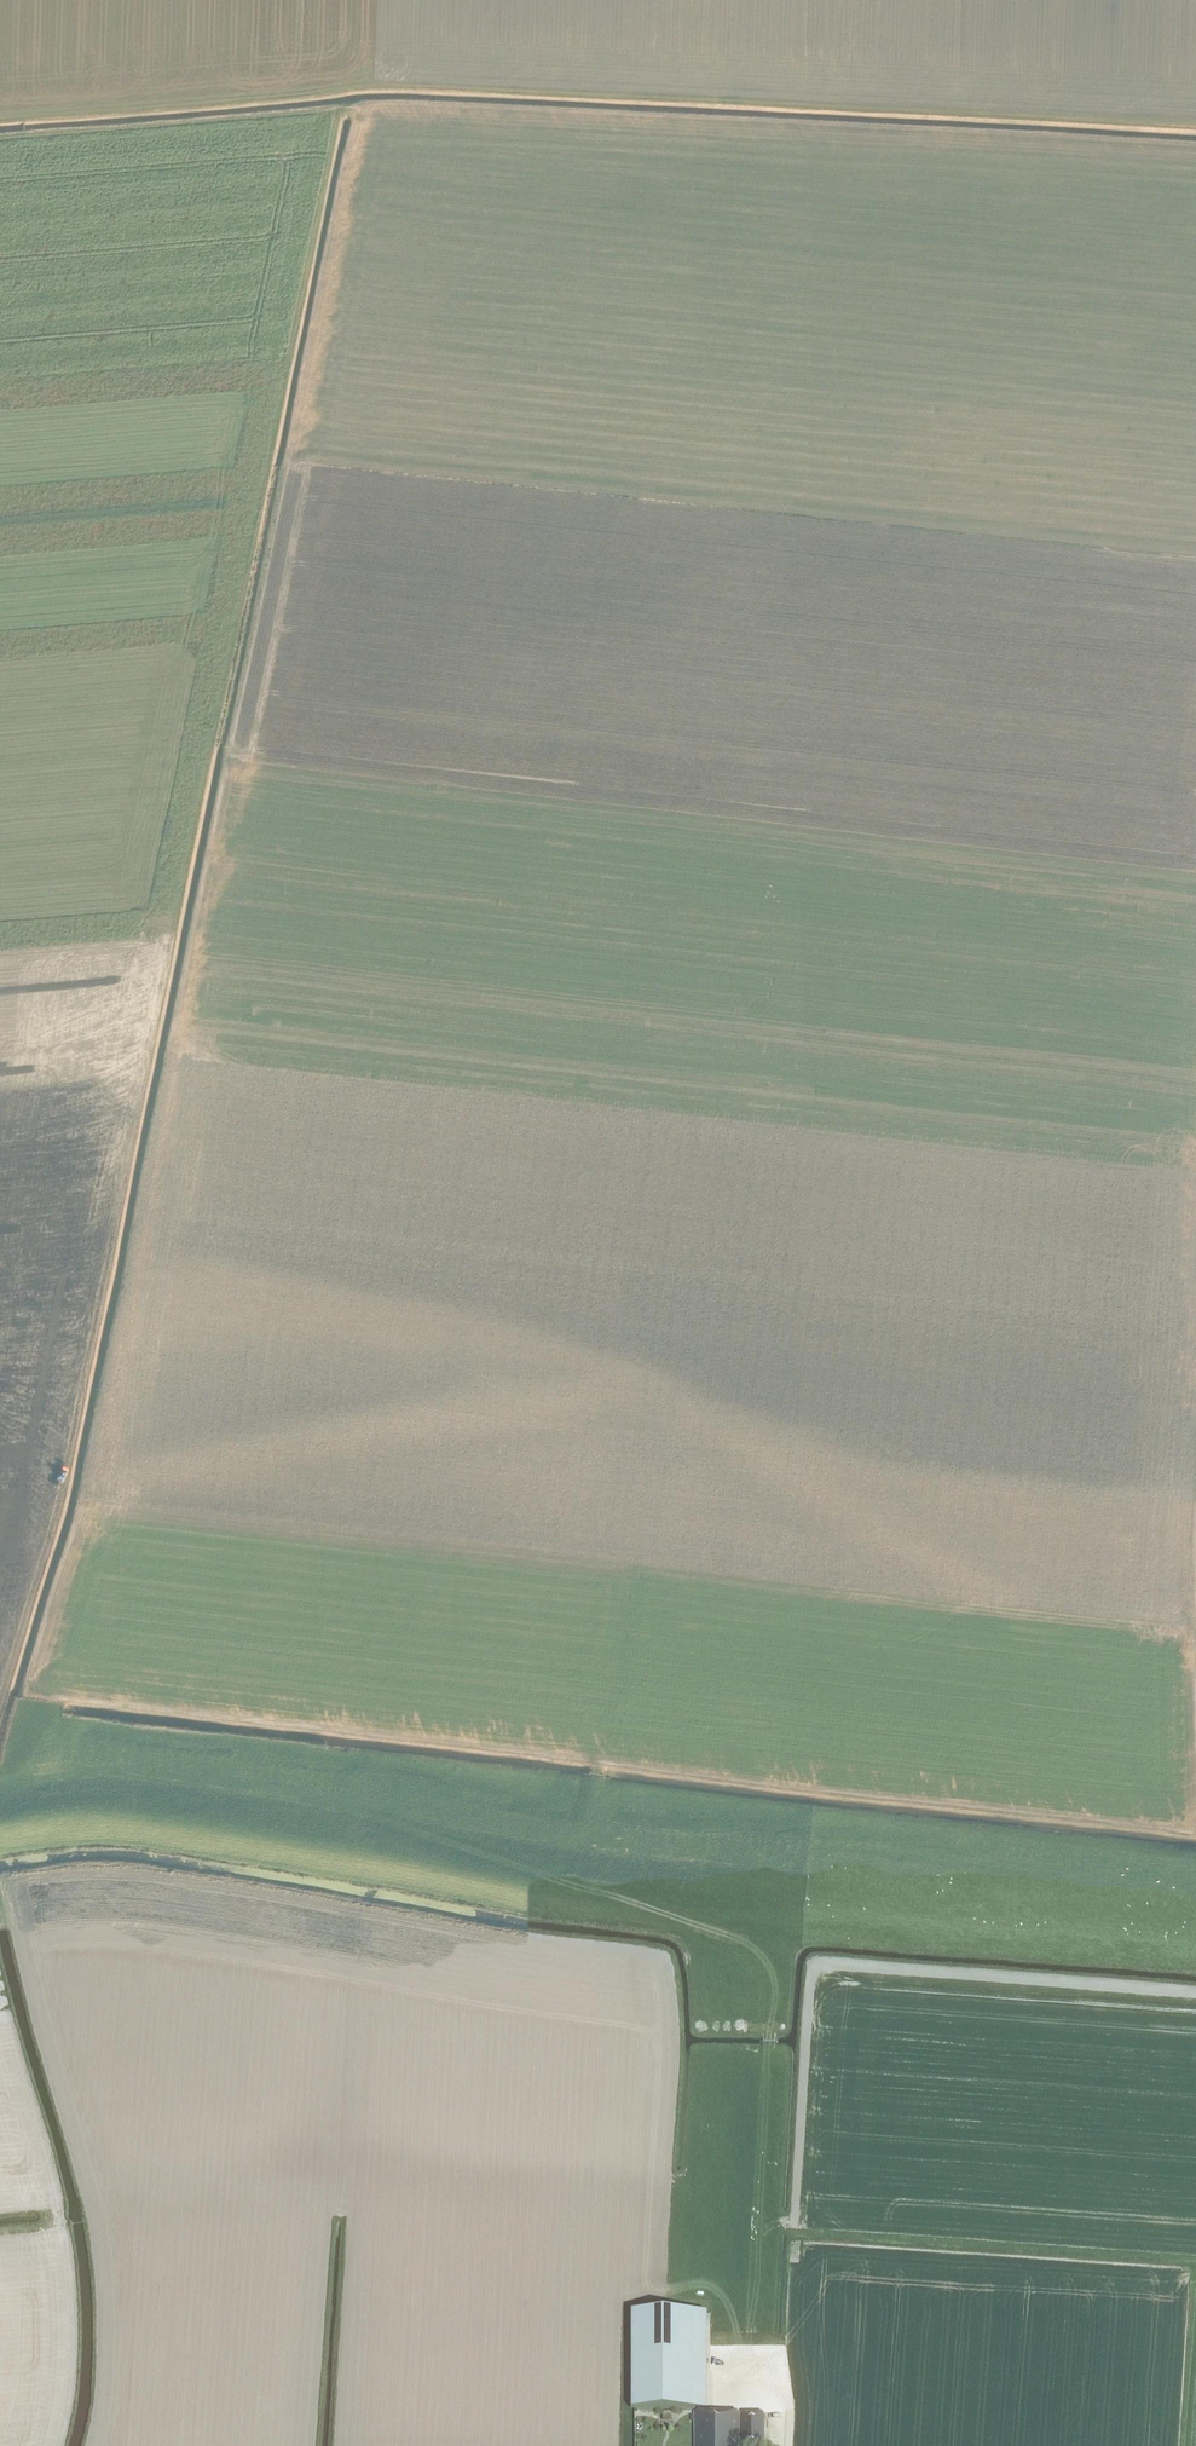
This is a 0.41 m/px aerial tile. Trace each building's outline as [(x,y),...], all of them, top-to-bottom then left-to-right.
[(694,2313),(634,2313),(634,2410),(694,2410),(694,2313)] [(739,2413),(694,2413),(694,2445),(740,2445),(739,2413)] [(741,2445),(763,2445),(763,2413),(741,2413),(741,2445)] [(765,2445),(780,2445),(780,2429),(765,2429),(765,2445)]
